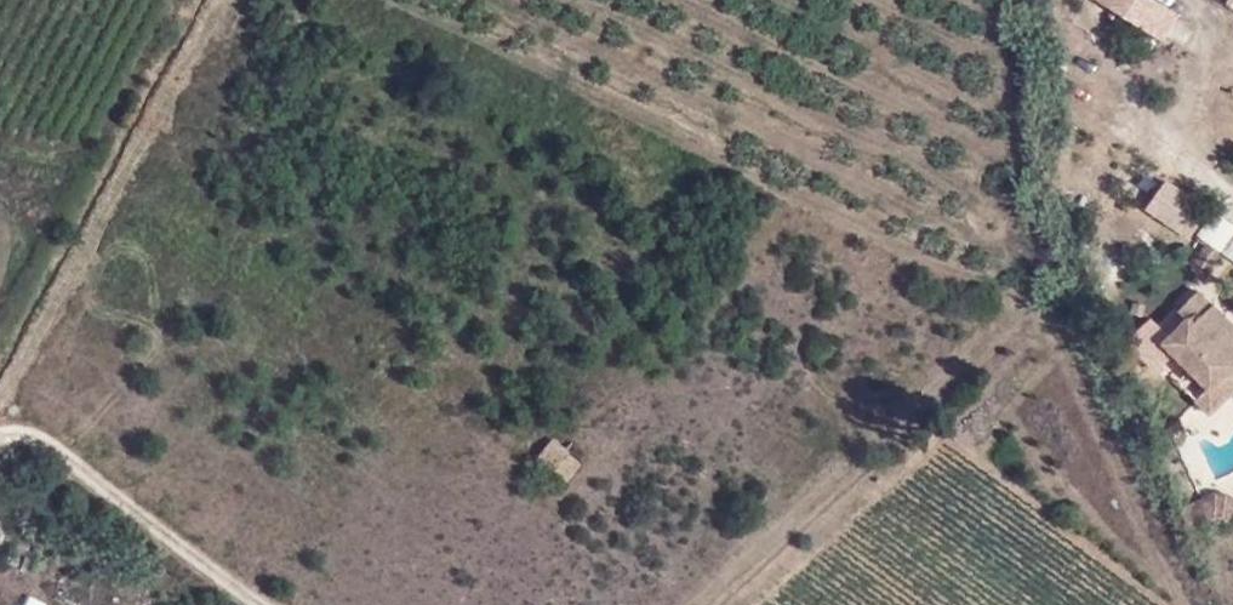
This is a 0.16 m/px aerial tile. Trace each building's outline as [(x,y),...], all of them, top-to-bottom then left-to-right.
[(1153,0),(1099,0),(1162,39),(1177,15),(1153,0)] [(1179,236),(1200,203),(1163,179),(1142,212),(1179,236)] [(1200,237),(1232,265),(1232,224),(1220,213),(1200,237)] [(1210,275),(1219,257),(1198,246),(1189,263),(1210,275)] [(1200,295),(1176,317),(1185,326),(1161,348),(1207,396),(1198,404),(1210,417),(1232,395),(1232,329),(1200,295)] [(553,437),(538,455),(564,477),(579,460),(553,437)] [(1214,492),(1180,507),(1190,529),(1215,517),(1221,518),(1227,521),(1232,512),(1232,496),(1226,492),(1214,492)]
